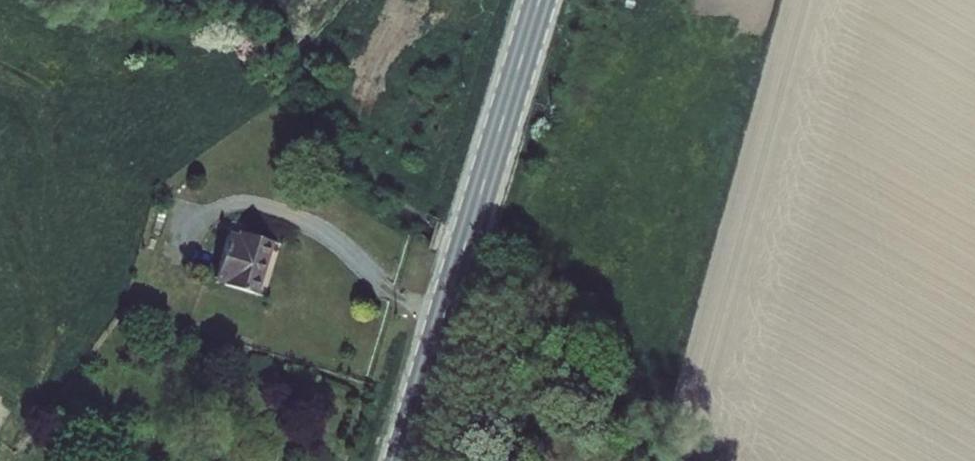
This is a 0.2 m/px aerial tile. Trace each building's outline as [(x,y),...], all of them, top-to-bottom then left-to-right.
[(169,207),(162,204),(154,231),(161,234),(169,207)] [(230,233),(215,283),(257,295),(274,242),(238,232),(237,235),(230,233)]
